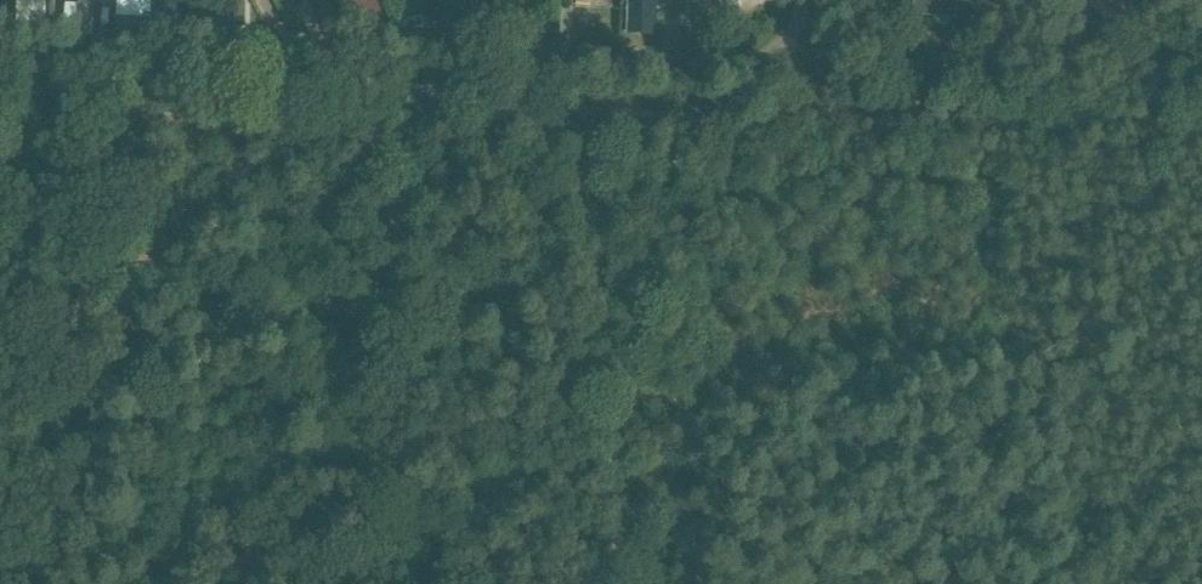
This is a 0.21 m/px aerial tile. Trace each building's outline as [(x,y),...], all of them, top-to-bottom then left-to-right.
[(29,36),(44,36),(45,0),(30,0),(29,36)] [(75,34),(91,35),(94,0),(78,0),(78,6),(75,34)] [(212,46),(234,46),(233,24),(233,0),(211,0),(212,46)] [(627,36),(654,37),(655,0),(648,0),(628,0),(627,36)] [(116,17),(115,34),(156,37),(157,19),(150,19),(116,17)]
